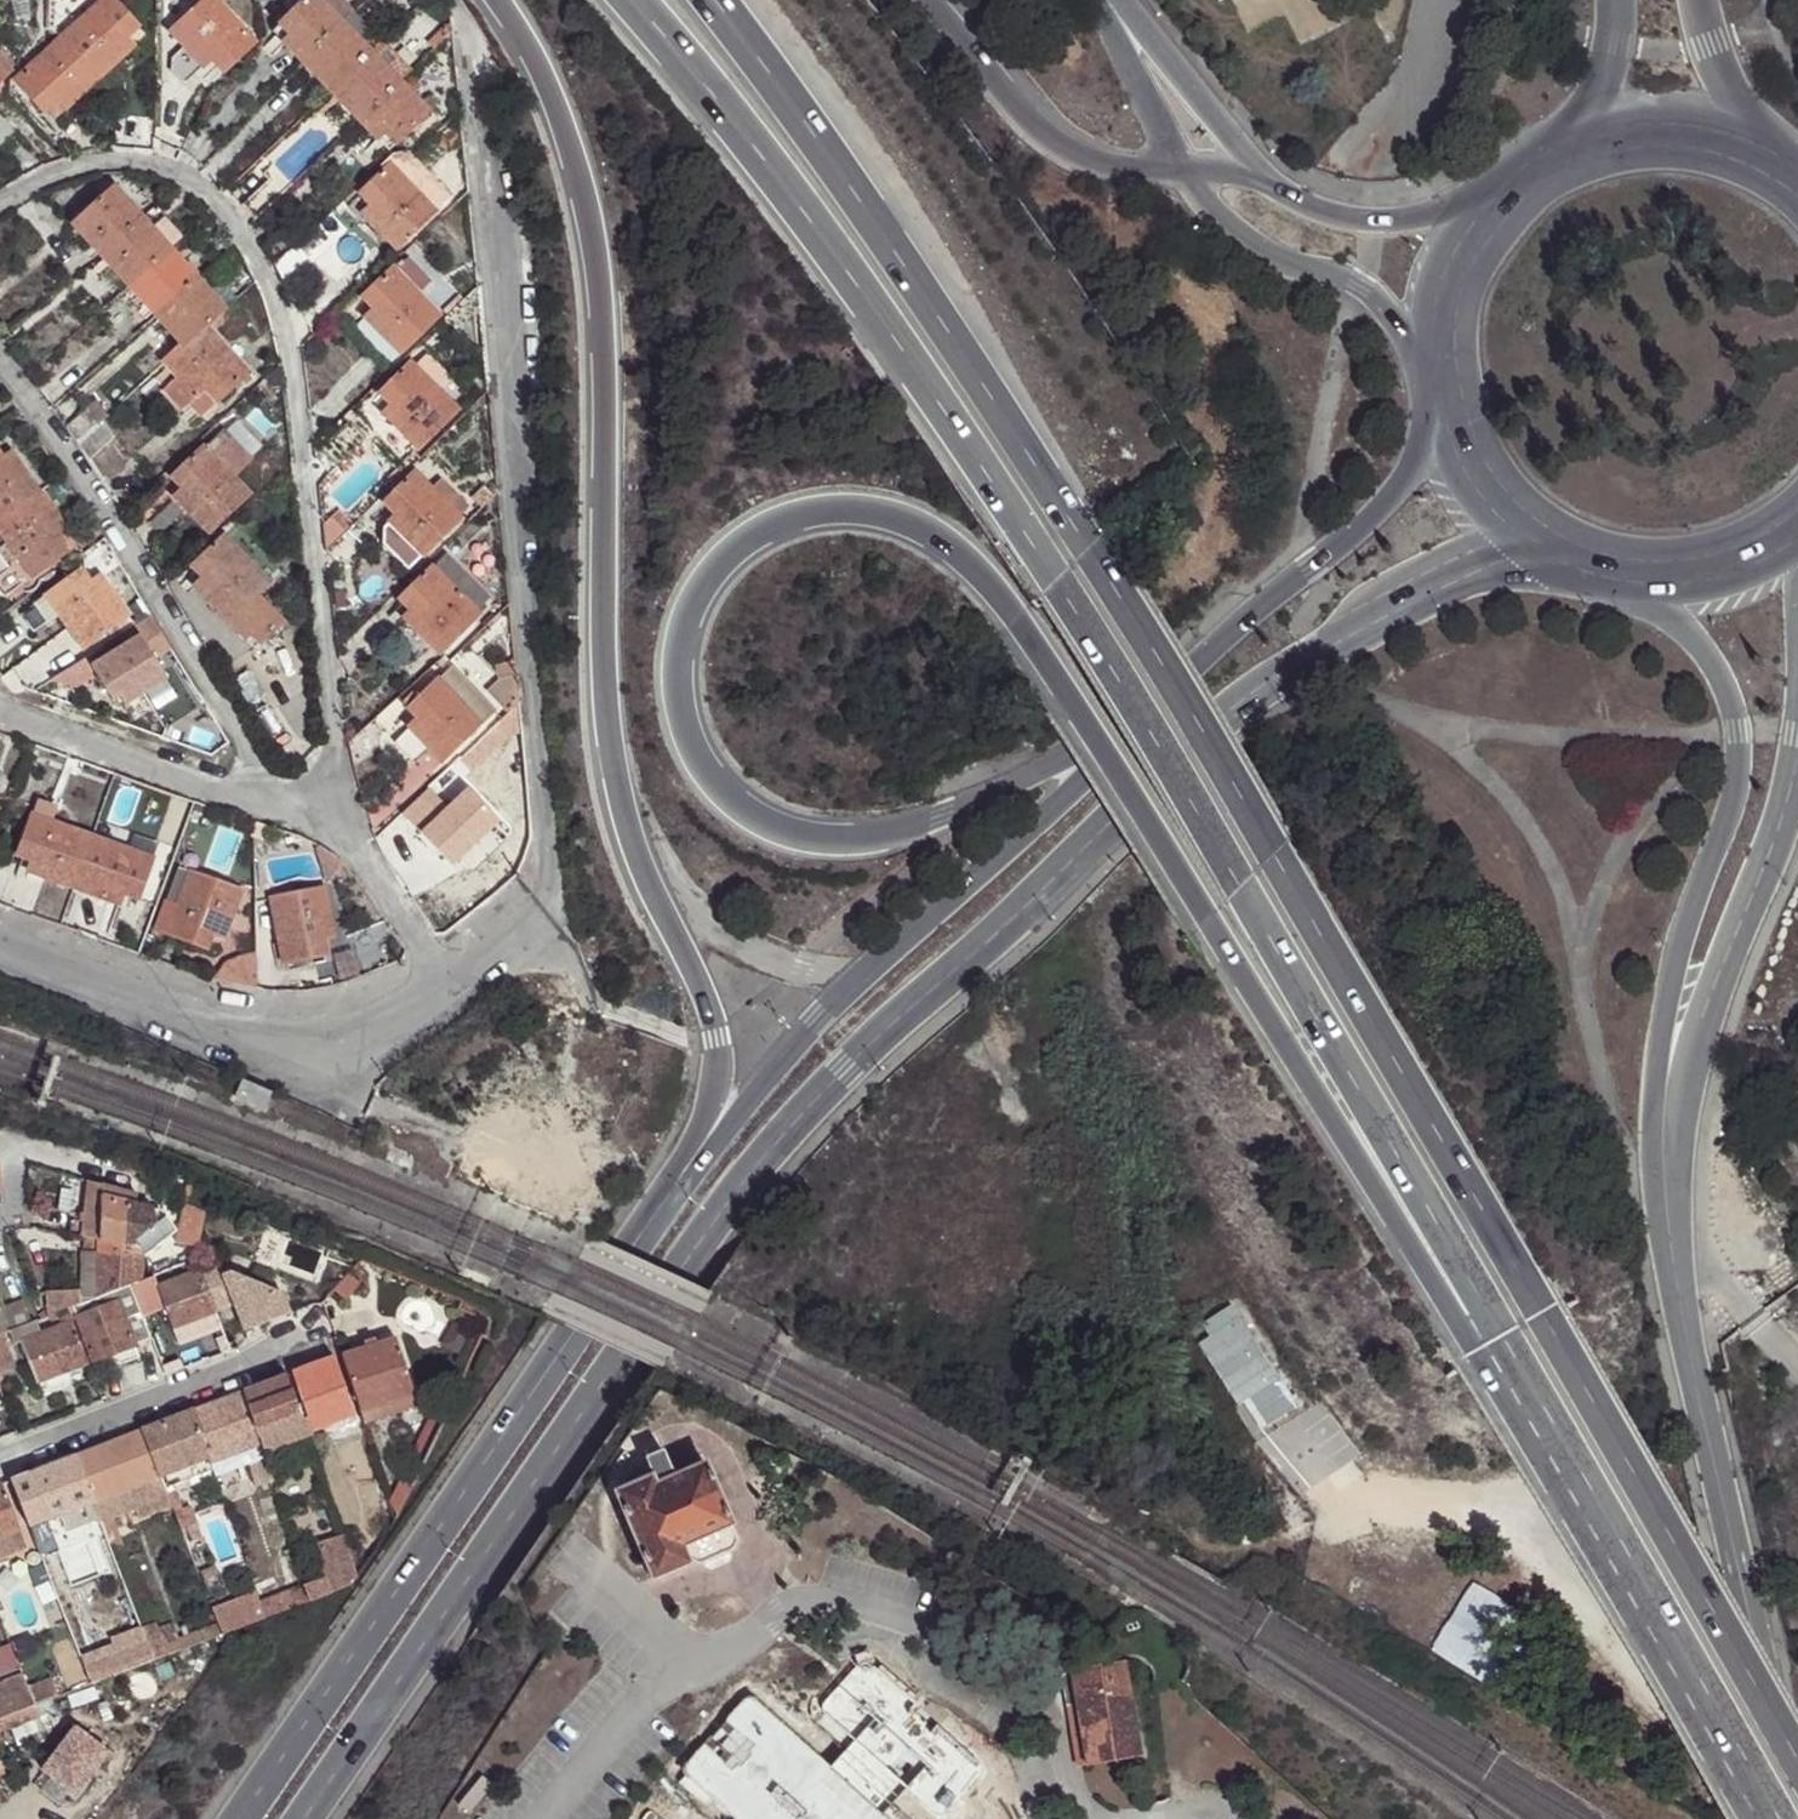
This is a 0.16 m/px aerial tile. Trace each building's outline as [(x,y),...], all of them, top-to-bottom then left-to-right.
[(96,80),(128,52),(123,44),(116,37),(132,22),(112,0),(103,0),(60,38),(96,80)] [(204,65),(213,57),(219,52),(230,62),(251,40),(211,0),(202,0),(170,31),(183,45),(204,65)] [(280,27),(289,38),(284,45),(303,63),(341,26),(317,0),(309,0),(280,27)] [(341,26),(354,13),(342,0),(317,0),(341,26)] [(354,13),(341,26),(370,55),(382,42),(354,13)] [(138,28),(132,22),(116,37),(123,44),(138,28)] [(370,55),(341,26),(303,63),(330,92),(370,55)] [(289,38),(280,27),(273,33),(284,45),(289,38)] [(63,110),(96,80),(60,38),(15,79),(37,108),(50,95),(57,102),(63,110)] [(184,84),(204,65),(183,45),(170,57),(171,69),(184,84)] [(223,68),(230,62),(219,52),(213,57),(223,68)] [(370,55),(330,92),(358,123),(397,86),(370,55)] [(397,86),(358,123),(376,142),(384,136),(394,147),(426,115),(417,106),(397,86)] [(42,114),(57,102),(50,95),(37,108),(42,114)] [(426,98),(417,106),(426,115),(434,107),(426,98)] [(50,123),(63,110),(57,102),(42,114),(50,123)] [(366,216),(385,235),(397,248),(435,214),(392,167),(361,196),(374,208),(366,216)] [(72,226),(100,256),(140,219),(113,189),(72,226)] [(370,249),(385,235),(366,216),(351,229),(370,249)] [(140,219),(100,256),(127,285),(168,248),(140,219)] [(168,248),(127,285),(155,315),(196,279),(168,248)] [(296,248),(274,270),(279,282),(305,258),(296,248)] [(412,257),(395,271),(421,299),(437,283),(412,257)] [(366,319),(399,351),(436,315),(421,299),(395,271),(393,270),(369,292),(381,304),(373,310),(366,319)] [(202,272),(196,279),(208,293),(215,287),(202,272)] [(196,279),(155,315),(183,346),(205,326),(211,333),(228,319),(221,312),(223,310),(208,293),(196,279)] [(215,287),(208,293),(223,310),(237,298),(221,281),(215,287)] [(362,298),(373,310),(381,304),(369,292),(362,298)] [(388,362),(399,351),(366,319),(355,327),(388,362)] [(205,326),(183,346),(165,361),(169,366),(196,398),(205,391),(215,402),(240,380),(247,374),(211,333),(205,326)] [(422,356),(410,367),(432,388),(444,376),(422,356)] [(408,365),(386,387),(396,398),(390,405),(382,413),(418,448),(456,411),(432,388),(410,367),(408,365)] [(190,403),(196,398),(169,366),(153,380),(181,412),(190,403)] [(252,379),(247,374),(240,380),(245,385),(252,379)] [(170,421),(181,412),(153,380),(143,389),(170,421)] [(396,398),(386,387),(380,394),(390,405),(396,398)] [(201,416),(215,402),(205,391),(196,398),(190,403),(201,416)] [(97,397),(89,404),(101,420),(110,412),(97,397)] [(64,425),(75,441),(101,420),(89,404),(64,425)] [(101,420),(75,441),(87,461),(112,438),(101,420)] [(230,433),(208,454),(235,484),(258,463),(230,433)] [(203,448),(180,469),(190,483),(183,491),(177,497),(186,507),(209,530),(248,495),(235,484),(208,454),(203,448)] [(39,494),(11,454),(2,459),(0,460),(0,524),(39,494)] [(190,483),(180,469),(173,477),(183,491),(190,483)] [(412,475),(390,497),(402,508),(395,515),(387,524),(421,556),(458,520),(456,518),(430,492),(412,475)] [(436,485),(430,492),(456,518),(462,511),(436,485)] [(39,494),(0,524),(0,533),(7,542),(32,576),(59,558),(49,544),(58,537),(66,532),(39,494)] [(186,507),(177,497),(157,515),(167,526),(186,507)] [(402,508),(390,497),(383,504),(395,515),(402,508)] [(323,526),(325,549),(349,524),(338,512),(323,526)] [(66,532),(58,537),(68,552),(77,547),(66,532)] [(49,544),(59,558),(68,552),(58,537),(49,544)] [(229,621),(256,596),(267,585),(223,538),(199,560),(211,574),(202,580),(196,587),(229,621)] [(7,542),(0,547),(0,560),(7,569),(0,573),(0,590),(4,596),(32,576),(7,542)] [(443,557),(430,570),(473,612),(485,599),(443,557)] [(192,567),(202,580),(211,574),(199,560),(192,567)] [(419,604),(409,611),(404,617),(439,652),(476,616),(473,612),(430,570),(429,569),(407,591),(419,604)] [(82,571),(73,577),(81,589),(90,582),(82,571)] [(46,596),(60,614),(83,647),(127,616),(99,577),(90,582),(81,589),(73,577),(46,596)] [(397,599),(409,611),(419,604),(407,591),(397,599)] [(33,631),(60,614),(46,596),(22,614),(33,631)] [(281,624),(256,596),(229,621),(247,640),(254,633),(262,641),(281,624)] [(158,628),(153,619),(133,629),(139,640),(84,669),(107,713),(161,684),(150,663),(173,652),(158,628)] [(447,666),(435,678),(480,725),(492,713),(447,666)] [(518,706),(514,667),(497,668),(499,684),(488,693),(508,714),(518,706)] [(480,725),(435,678),(412,701),(422,714),(418,717),(410,726),(432,749),(442,760),(480,725)] [(422,714),(412,701),(407,706),(418,717),(422,714)] [(432,749),(410,726),(396,739),(418,762),(432,749)] [(454,771),(429,794),(440,807),(434,813),(426,821),(445,840),(460,856),(497,819),(454,771)] [(440,807),(429,794),(424,800),(434,813),(440,807)] [(76,887),(94,836),(51,821),(56,809),(35,802),(31,816),(27,815),(11,859),(27,865),(25,870),(76,887)] [(445,840),(426,821),(416,830),(435,850),(445,840)] [(153,857),(94,836),(76,887),(121,903),(127,892),(138,897),(153,857)] [(177,907),(191,873),(179,869),(166,903),(177,907)] [(156,927),(208,949),(214,935),(223,936),(240,889),(191,871),(191,873),(177,907),(166,903),(156,927)] [(271,898),(283,961),(325,952),(323,938),(332,936),(323,888),(271,898)] [(260,988),(258,955),(222,981),(260,988)] [(273,1094),(244,1081),(238,1098),(266,1110),(273,1094)] [(527,1151),(526,1153),(514,1180),(506,1196),(504,1200),(568,1227),(592,1179),(527,1151)] [(89,1185),(88,1208),(102,1208),(102,1227),(87,1226),(78,1225),(77,1240),(101,1241),(100,1252),(129,1254),(133,1238),(156,1222),(152,1207),(137,1203),(139,1193),(102,1186),(89,1185)] [(184,1228),(187,1234),(200,1239),(206,1222),(242,1234),(249,1215),(221,1204),(193,1197),(184,1228)] [(102,1208),(88,1208),(87,1226),(102,1227),(102,1208)] [(133,1238),(129,1254),(141,1255),(171,1232),(161,1219),(156,1222),(133,1238)] [(120,1284),(131,1279),(140,1278),(141,1255),(129,1254),(100,1252),(85,1251),(83,1288),(100,1288),(100,1291),(120,1284)] [(289,1309),(281,1290),(227,1269),(220,1271),(218,1266),(209,1263),(198,1267),(215,1310),(232,1303),(244,1329),(289,1309)] [(172,1326),(215,1310),(198,1267),(157,1284),(172,1326)] [(140,1302),(140,1305),(149,1302),(146,1292),(152,1289),(147,1275),(140,1278),(131,1279),(140,1302)] [(129,1307),(140,1302),(131,1279),(120,1284),(129,1307)] [(69,1290),(72,1304),(100,1291),(100,1288),(83,1288),(69,1290)] [(1237,1399),(1258,1436),(1308,1408),(1244,1295),(1199,1321),(1208,1337),(1194,1345),(1228,1405),(1237,1399)] [(6,1306),(13,1327),(30,1320),(23,1298),(6,1306)] [(93,1357),(135,1339),(129,1319),(120,1299),(78,1316),(93,1357)] [(135,1339),(152,1333),(140,1305),(140,1302),(129,1307),(133,1318),(129,1319),(135,1339)] [(38,1377),(89,1358),(73,1318),(23,1337),(38,1377)] [(14,1358),(3,1331),(0,1332),(0,1362),(14,1358)] [(362,1404),(417,1388),(398,1332),(344,1350),(362,1404)] [(334,1352),(291,1370),(307,1416),(348,1401),(334,1352)] [(284,1373),(244,1389),(258,1434),(299,1419),(284,1373)] [(420,1399),(417,1388),(362,1404),(367,1417),(420,1399)] [(244,1389),(193,1409),(209,1459),(211,1460),(243,1450),(260,1442),(258,1434),(244,1389)] [(441,1425),(445,1414),(436,1408),(416,1450),(425,1456),(441,1425)] [(193,1409),(143,1429),(160,1477),(209,1459),(193,1409)] [(299,1419),(258,1434),(260,1442),(264,1448),(311,1430),(307,1416),(299,1419)] [(143,1429),(76,1456),(94,1503),(160,1477),(143,1429)] [(264,1448),(260,1442),(243,1450),(247,1465),(255,1487),(273,1482),(264,1448)] [(243,1450),(211,1460),(212,1470),(217,1476),(247,1465),(243,1450)] [(76,1456),(13,1480),(33,1529),(94,1503),(76,1456)] [(209,1459),(160,1477),(164,1488),(165,1489),(212,1470),(211,1460),(209,1459)] [(686,1546),(731,1526),(703,1466),(678,1476),(670,1479),(652,1487),(647,1479),(612,1494),(649,1579),(691,1561),(686,1546)] [(667,1472),(670,1479),(678,1476),(675,1469),(667,1472)] [(160,1477),(94,1503),(97,1515),(165,1489),(164,1488),(160,1477)] [(0,1485),(0,1537),(9,1534),(18,1528),(1,1485),(0,1485)] [(94,1503),(33,1529),(37,1542),(86,1524),(98,1518),(97,1515),(94,1503)] [(109,1542),(98,1518),(86,1524),(95,1546),(109,1542)] [(737,1539),(731,1526),(686,1546),(691,1561),(696,1560),(705,1564),(731,1553),(737,1539)] [(0,1537),(0,1550),(13,1545),(9,1534),(0,1537)] [(347,1585),(356,1573),(352,1558),(343,1536),(319,1544),(324,1567),(320,1570),(322,1578),(326,1593),(347,1585)] [(368,1578),(373,1566),(367,1555),(352,1558),(356,1573),(358,1581),(368,1578)] [(322,1578),(303,1585),(308,1601),(326,1593),(322,1578)] [(303,1585),(258,1602),(259,1607),(264,1617),(308,1601),(303,1585)] [(264,1617),(259,1607),(243,1613),(248,1623),(264,1617)] [(155,1624),(142,1629),(151,1660),(219,1633),(216,1624),(164,1643),(155,1624)] [(126,1651),(85,1668),(90,1683),(151,1660),(142,1629),(123,1637),(126,1651)] [(15,1667),(8,1645),(0,1648),(0,1672),(15,1667)] [(1057,1659),(1061,1682),(1071,1678),(1070,1673),(1100,1668),(1098,1652),(1057,1659)] [(1122,1665),(1071,1678),(1075,1703),(1086,1767),(1140,1758),(1122,1665)] [(1071,1678),(1061,1682),(1065,1705),(1068,1705),(1075,1703),(1071,1678)] [(800,1751),(812,1762),(809,1765),(814,1780),(822,1778),(827,1790),(835,1789),(839,1803),(848,1800),(853,1814),(862,1813),(863,1818),(967,1818),(970,1812),(957,1807),(958,1801),(944,1796),(945,1789),(932,1785),(933,1777),(919,1773),(921,1765),(907,1762),(908,1755),(894,1751),(894,1744),(881,1740),(882,1735),(868,1733),(870,1725),(855,1720),(836,1740),(822,1727),(828,1718),(809,1701),(803,1695),(797,1701),(772,1679),(729,1725),(780,1770),(800,1751)] [(0,1698),(0,1717),(31,1705),(33,1705),(27,1688),(0,1698)] [(1078,1768),(1086,1767),(1075,1703),(1068,1705),(1078,1768)] [(0,1717),(0,1730),(35,1716),(31,1705),(0,1717)]
